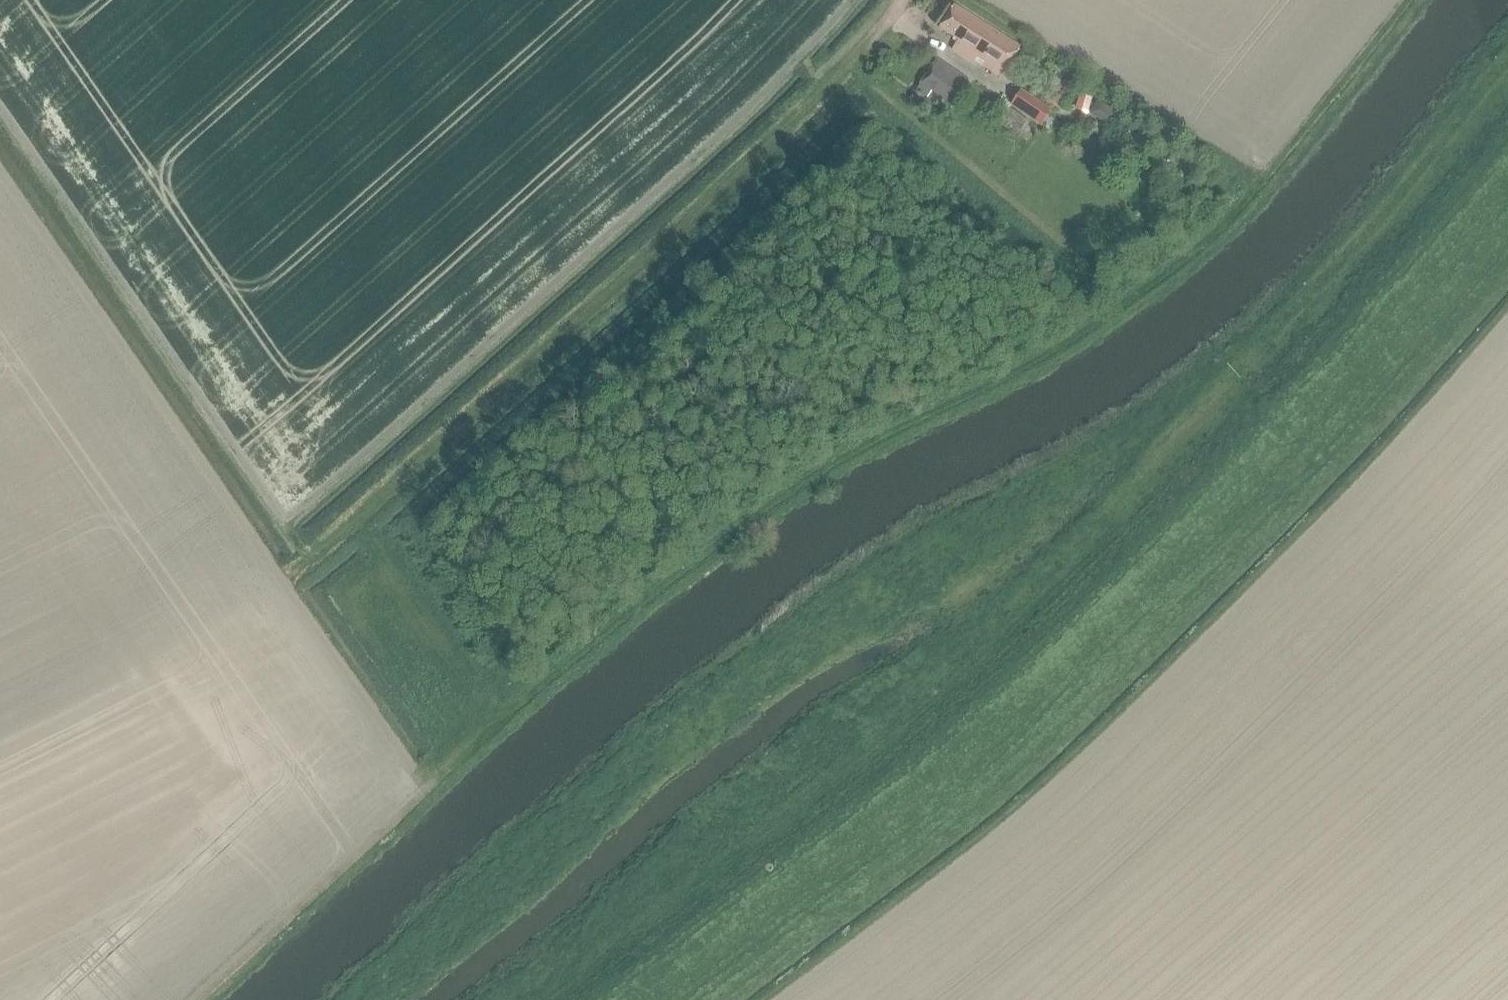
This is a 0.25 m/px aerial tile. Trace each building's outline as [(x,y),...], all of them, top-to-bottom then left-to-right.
[(981,66),(1001,78),(1021,47),(954,4),(939,29),(957,41),(952,50),(974,64),(977,59),(983,63),(981,66)] [(932,92),(952,105),(969,79),(937,59),(916,91),(928,98),(932,92)] [(1062,104),(1074,86),(1065,80),(1063,83),(1057,79),(1052,88),(1056,91),(1052,97),(1062,104)] [(1010,106),(1041,125),(1051,109),(1020,90),(1010,106)] [(1092,98),(1079,94),(1075,110),(1088,114),(1092,98)] [(1118,114),(1097,101),(1088,114),(1110,127),(1118,114)] [(1030,123),(1008,107),(997,123),(1019,138),(1030,123)]
